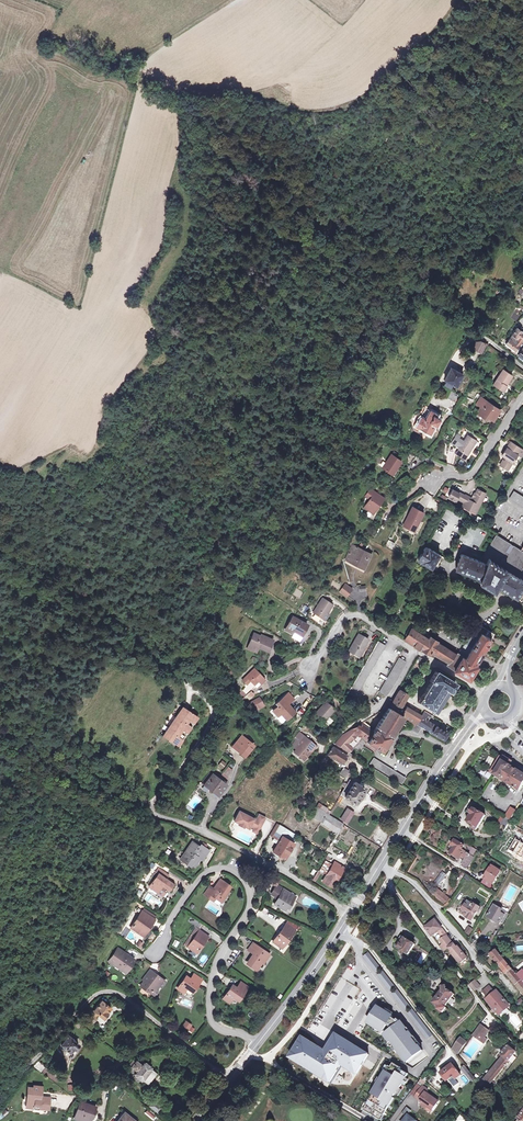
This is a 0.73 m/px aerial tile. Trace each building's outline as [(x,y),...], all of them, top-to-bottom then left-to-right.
[(522,317),(515,312),(511,318),(518,323),(522,317)] [(522,349),(522,334),(521,333),(522,332),(517,329),(506,344),(515,351),(515,352),(519,355),(522,349)] [(478,354),(483,345),(478,343),(474,343),(470,350),(478,354)] [(454,386),(460,374),(448,368),(441,382),(442,385),(448,388),(450,384),(454,386)] [(503,392),(512,378),(503,372),(494,387),(503,392)] [(456,394),(449,391),(445,397),(453,401),(456,394)] [(496,415),(499,410),(479,398),(475,404),(480,407),(476,414),(482,417),(484,415),(487,417),(491,419),(494,414),(496,415)] [(436,418),(437,415),(430,412),(425,421),(419,418),(415,427),(420,430),(430,436),(435,426),(436,426),(439,420),(436,418)] [(464,459),(473,444),(464,439),(463,442),(458,439),(453,446),(458,449),(455,454),(464,459)] [(520,449),(510,442),(501,456),(504,457),(499,465),(507,470),(517,454),(520,449)] [(404,458),(408,460),(411,462),(414,458),(406,454),(404,458)] [(400,462),(390,456),(381,469),(391,476),(400,462)] [(457,499),(459,494),(449,488),(445,496),(456,501),(457,499)] [(382,499),(368,490),(363,498),(368,501),(362,509),(371,515),(377,506),(378,506),(382,499)] [(476,514),(485,494),(477,490),(475,494),(474,493),(472,496),(474,497),(473,499),(471,502),(466,499),(464,503),(462,507),(476,514)] [(513,490),(509,498),(522,507),(522,497),(513,490)] [(457,499),(464,503),(466,499),(471,502),(473,499),(465,495),(465,496),(459,494),(457,499)] [(422,513),(411,507),(402,526),(413,532),(422,513)] [(522,568),(522,552),(520,550),(498,537),(495,535),(474,559),(460,554),(455,569),(481,579),(479,581),(494,590),(497,585),(522,601),(522,599),(522,580),(518,577),(522,568)] [(388,539),(385,545),(390,548),(394,543),(388,539)] [(370,555),(352,547),(345,562),(361,569),(366,560),(368,561),(370,555)] [(433,571),(441,556),(435,553),(429,550),(429,551),(424,548),(423,551),(424,552),(421,556),(420,555),(417,562),(433,571)] [(352,590),(345,584),(339,592),(346,597),(347,596),(352,590)] [(333,605),(323,598),(313,613),(322,618),(326,613),(327,614),(333,605)] [(301,635),(307,625),(293,617),(286,629),(293,633),(294,631),(301,635)] [(467,640),(460,649),(456,653),(452,657),(449,662),(447,665),(454,669),(454,670),(470,680),(478,666),(475,664),(493,634),(480,626),(477,630),(467,640)] [(411,629),(404,641),(421,651),(422,651),(422,650),(429,654),(431,651),(449,662),(452,657),(456,653),(437,642),(437,641),(430,637),(428,639),(411,629)] [(258,638),(250,634),(244,647),(249,649),(250,647),(254,649),(255,648),(263,651),(269,641),(259,637),(258,638)] [(369,641),(358,635),(349,652),(359,658),(369,641)] [(378,642),(349,694),(357,698),(386,646),(378,642)] [(418,656),(417,659),(428,666),(429,663),(418,656)] [(399,658),(380,693),(387,697),(406,662),(399,658)] [(250,669),(238,684),(243,688),(240,692),(244,696),(252,686),(254,688),(261,678),(250,669)] [(449,694),(455,684),(435,672),(429,682),(430,682),(421,698),(420,697),(418,699),(419,699),(417,703),(426,709),(431,711),(435,715),(449,694)] [(399,692),(393,702),(389,707),(389,708),(401,716),(408,720),(416,725),(421,717),(401,704),(406,696),(399,692)] [(286,718),(294,711),(288,704),(293,700),(289,695),(277,705),(279,707),(275,711),(280,716),(282,714),(286,718)] [(259,696),(253,698),(256,708),(262,706),(259,696)] [(335,710),(326,703),(316,715),(325,723),(329,717),(335,710)] [(388,708),(374,733),(368,742),(367,743),(382,752),(391,737),(391,736),(403,717),(401,716),(388,708)] [(295,712),(294,711),(286,718),(287,719),(295,712)] [(416,725),(436,737),(437,736),(442,739),(446,733),(430,723),(434,716),(425,711),(421,717),(416,725)] [(202,726),(188,715),(166,743),(180,754),(202,726)] [(329,726),(334,721),(329,717),(325,723),(329,726)] [(370,726),(364,721),(343,734),(335,744),(350,753),(363,739),(368,742),(374,733),(368,729),(370,726)] [(256,745),(245,736),(236,746),(247,756),(256,745)] [(312,753),(317,747),(306,738),(304,740),(301,744),(298,742),(294,747),(298,751),(296,753),(305,761),(311,753),(312,753)] [(334,745),(333,747),(348,756),(350,753),(335,744),(334,745)] [(348,756),(333,747),(328,755),(343,764),(348,756)] [(489,766),(493,758),(488,755),(483,763),(489,766)] [(499,759),(510,766),(512,762),(504,756),(500,757),(499,759)] [(372,758),(368,764),(401,783),(404,776),(372,758)] [(499,759),(491,773),(495,775),(514,788),(513,789),(515,790),(516,789),(519,791),(522,785),(522,774),(510,766),(499,759)] [(486,778),(489,773),(481,768),(477,773),(486,778)] [(345,778),(348,773),(349,772),(344,769),(340,775),(345,778)] [(204,780),(206,783),(214,773),(212,770),(204,780)] [(229,783),(215,772),(214,773),(206,783),(220,794),(229,783)] [(355,804),(364,788),(354,782),(353,782),(349,780),(341,794),(344,796),(344,797),(355,804)] [(512,807),(506,816),(511,819),(517,810),(512,807)] [(478,828),(486,815),(475,809),(473,808),(470,813),(472,814),(467,821),(473,825),(472,827),(476,830),(478,828)] [(347,824),(353,813),(347,809),(340,820),(347,824)] [(254,818),(240,810),(235,820),(240,822),(239,823),(244,826),(245,825),(249,828),(251,825),(255,827),(259,830),(263,822),(258,819),(255,817),(254,818)] [(261,813),(258,819),(263,822),(266,817),(261,813)] [(507,826),(510,822),(511,819),(506,816),(505,817),(502,816),(498,822),(507,826)] [(341,827),(343,824),(331,818),(329,820),(341,827)] [(276,838),(280,840),(282,837),(290,841),(294,834),(295,833),(283,826),(279,824),(270,834),(276,838)] [(280,840),(273,851),(284,859),(294,844),(290,841),(282,837),(280,840)] [(467,870),(479,851),(464,841),(462,844),(455,841),(450,849),(452,850),(450,854),(460,860),(465,852),(469,855),(465,860),(466,860),(462,867),(467,870)] [(180,859),(188,865),(191,865),(194,861),(198,861),(200,859),(202,860),(209,850),(201,844),(199,846),(192,842),(180,859)] [(334,865),(327,860),(321,870),(328,874),(324,881),(333,887),(346,868),(338,863),(336,866),(334,865)] [(492,866),(488,872),(497,877),(501,871),(492,866)] [(166,874),(158,868),(153,875),(156,877),(149,887),(157,893),(162,886),(166,889),(168,891),(173,884),(165,879),(163,878),(166,874)] [(446,874),(442,871),(434,881),(439,885),(446,874)] [(497,877),(488,872),(484,879),(493,884),(497,877)] [(223,894),(229,885),(219,878),(214,885),(211,882),(203,893),(210,898),(212,895),(215,897),(220,900),(224,895),(223,894)] [(490,888),(493,884),(484,879),(482,883),(490,888)] [(296,895),(278,884),(272,892),(277,896),(279,897),(278,899),(275,903),(285,910),(287,907),(292,899),(293,900),(296,895)] [(450,897),(434,885),(429,892),(444,904),(450,897)] [(166,889),(162,886),(157,893),(162,896),(166,889)] [(471,921),(480,907),(474,904),(474,905),(468,901),(466,904),(464,903),(460,909),(462,910),(460,913),(466,916),(466,918),(471,921)] [(505,912),(503,910),(501,909),(502,907),(498,905),(497,907),(493,905),(486,917),(498,923),(499,922),(505,912)] [(144,909),(143,911),(153,919),(154,917),(144,909)] [(149,926),(154,920),(153,919),(143,911),(142,911),(130,928),(136,932),(138,929),(142,933),(148,925),(149,926)] [(508,914),(505,912),(499,922),(502,924),(508,914)] [(191,917),(188,921),(199,928),(201,924),(191,917)] [(436,920),(426,928),(432,936),(439,931),(443,928),(436,920)] [(284,945),(295,929),(286,923),(273,940),(278,944),(279,942),(284,945)] [(208,935),(195,927),(184,943),(197,952),(208,935)] [(448,935),(443,928),(439,931),(444,938),(447,935),(448,935)] [(145,937),(152,942),(156,937),(157,935),(150,930),(145,937)] [(413,953),(418,946),(400,935),(394,946),(411,956),(410,957),(417,961),(421,955),(416,951),(415,953),(413,953)] [(450,939),(447,935),(444,938),(440,940),(443,944),(450,939)] [(440,946),(444,952),(448,948),(451,952),(450,953),(459,964),(466,959),(457,947),(456,948),(453,944),(452,945),(449,940),(450,940),(450,939),(443,944),(440,946)] [(264,962),(270,953),(254,942),(249,949),(254,953),(249,960),(252,963),(251,965),(257,969),(263,961),(264,962)] [(124,952),(117,948),(108,961),(113,964),(114,963),(121,968),(123,964),(128,968),(134,959),(127,954),(126,956),(123,954),(124,952)] [(492,950),(493,951),(490,954),(495,961),(495,962),(498,965),(498,964),(504,959),(503,957),(495,948),(492,950)] [(369,952),(364,956),(377,972),(382,968),(369,952)] [(504,959),(498,964),(503,970),(504,970),(522,993),(522,982),(516,973),(504,959)] [(125,972),(128,968),(123,964),(121,968),(114,963),(113,964),(125,972)] [(346,965),(340,977),(347,980),(352,968),(346,965)] [(161,986),(165,980),(158,974),(157,976),(149,970),(142,978),(144,980),(140,985),(146,989),(148,987),(152,989),(150,992),(154,995),(158,990),(156,988),(159,984),(161,986)] [(384,971),(379,975),(391,991),(397,986),(384,971)] [(193,990),(201,978),(194,972),(191,977),(187,974),(178,986),(183,990),(187,986),(193,990)] [(470,984),(476,992),(481,987),(475,980),(470,984)] [(239,999),(248,986),(241,981),(237,986),(233,983),(223,996),(229,1001),(234,996),(239,999)] [(352,984),(331,1020),(347,1028),(362,1002),(353,997),(358,988),(352,984)] [(440,994),(438,996),(448,1003),(455,994),(445,986),(441,992),(439,990),(437,992),(440,994)] [(495,992),(490,986),(484,991),(488,997),(491,1000),(489,1001),(494,1008),(496,1007),(500,1011),(502,1013),(508,1008),(507,1007),(509,1005),(499,993),(497,994),(495,992)] [(399,989),(393,993),(406,1010),(411,1005),(399,989)] [(448,1003),(438,996),(434,1003),(440,1007),(439,1009),(444,1012),(447,1008),(448,1007),(446,1006),(448,1003)] [(103,1017),(111,1006),(101,999),(93,1008),(98,1012),(97,1012),(103,1017)] [(419,1046),(413,1038),(414,1037),(411,1032),(409,1033),(406,1030),(408,1028),(403,1021),(402,1022),(399,1019),(398,1020),(393,1017),(394,1016),(379,1006),(369,1023),(384,1032),(386,1029),(390,1032),(385,1035),(391,1042),(393,1040),(399,1048),(398,1049),(405,1058),(408,1062),(423,1050),(420,1046),(419,1046)] [(414,1009),(408,1013),(428,1039),(433,1035),(414,1009)] [(96,1017),(89,1012),(86,1016),(93,1021),(96,1017)] [(185,1019),(181,1024),(187,1028),(190,1023),(185,1019)] [(484,1028),(481,1025),(476,1031),(482,1036),(482,1035),(485,1037),(489,1031),(484,1028)] [(482,1036),(476,1031),(473,1035),(484,1043),(487,1039),(485,1038),(485,1037),(482,1035),(482,1036)] [(72,1037),(68,1034),(60,1043),(64,1047),(64,1048),(69,1051),(72,1047),(73,1047),(77,1042),(72,1038),(72,1037)] [(304,1037),(292,1057),(331,1083),(343,1064),(358,1074),(370,1054),(338,1034),(327,1051),(304,1037)] [(454,1050),(459,1055),(468,1043),(462,1039),(454,1050)] [(503,1055),(482,1085),(487,1090),(493,1082),(496,1085),(507,1070),(503,1068),(506,1064),(516,1050),(514,1049),(508,1045),(501,1054),(503,1055)] [(32,1064),(40,1070),(44,1064),(38,1059),(32,1064)] [(149,1067),(150,1066),(142,1060),(140,1061),(137,1059),(135,1061),(133,1060),(132,1061),(130,1060),(127,1063),(129,1064),(129,1065),(131,1067),(128,1070),(132,1072),(131,1073),(139,1079),(140,1078),(149,1067)] [(394,1064),(392,1066),(390,1065),(364,1109),(380,1118),(382,1119),(395,1097),(394,1097),(395,1093),(397,1094),(409,1073),(402,1069),(402,1067),(395,1063),(394,1064)] [(442,1073),(447,1080),(448,1079),(449,1080),(450,1080),(455,1076),(457,1079),(463,1075),(460,1071),(454,1063),(442,1073)] [(472,1080),(476,1077),(467,1065),(463,1068),(472,1080)] [(154,1071),(149,1067),(140,1078),(145,1082),(154,1071)] [(33,1085),(28,1084),(27,1103),(35,1104),(35,1102),(39,1103),(39,1106),(48,1107),(49,1095),(39,1094),(39,1090),(40,1090),(41,1084),(33,1083),(33,1085)] [(412,1094),(417,1097),(423,1088),(419,1085),(412,1094)] [(424,1102),(422,1105),(427,1109),(429,1107),(434,1110),(434,1109),(440,1102),(427,1093),(429,1090),(424,1087),(423,1088),(417,1097),(416,1098),(421,1101),(422,1100),(424,1102)] [(156,1110),(159,1106),(151,1098),(147,1103),(156,1110)] [(95,1104),(80,1099),(75,1117),(87,1120),(89,1114),(92,1114),(95,1104)] [(144,1112),(152,1119),(156,1114),(148,1107),(144,1112)] [(410,1115),(413,1111),(408,1107),(404,1114),(408,1117),(405,1120),(418,1120),(410,1115)] [(1,1120),(9,1113),(5,1108),(0,1113),(0,1119),(1,1120)] [(135,1120),(124,1111),(116,1120),(134,1120),(135,1120)]
